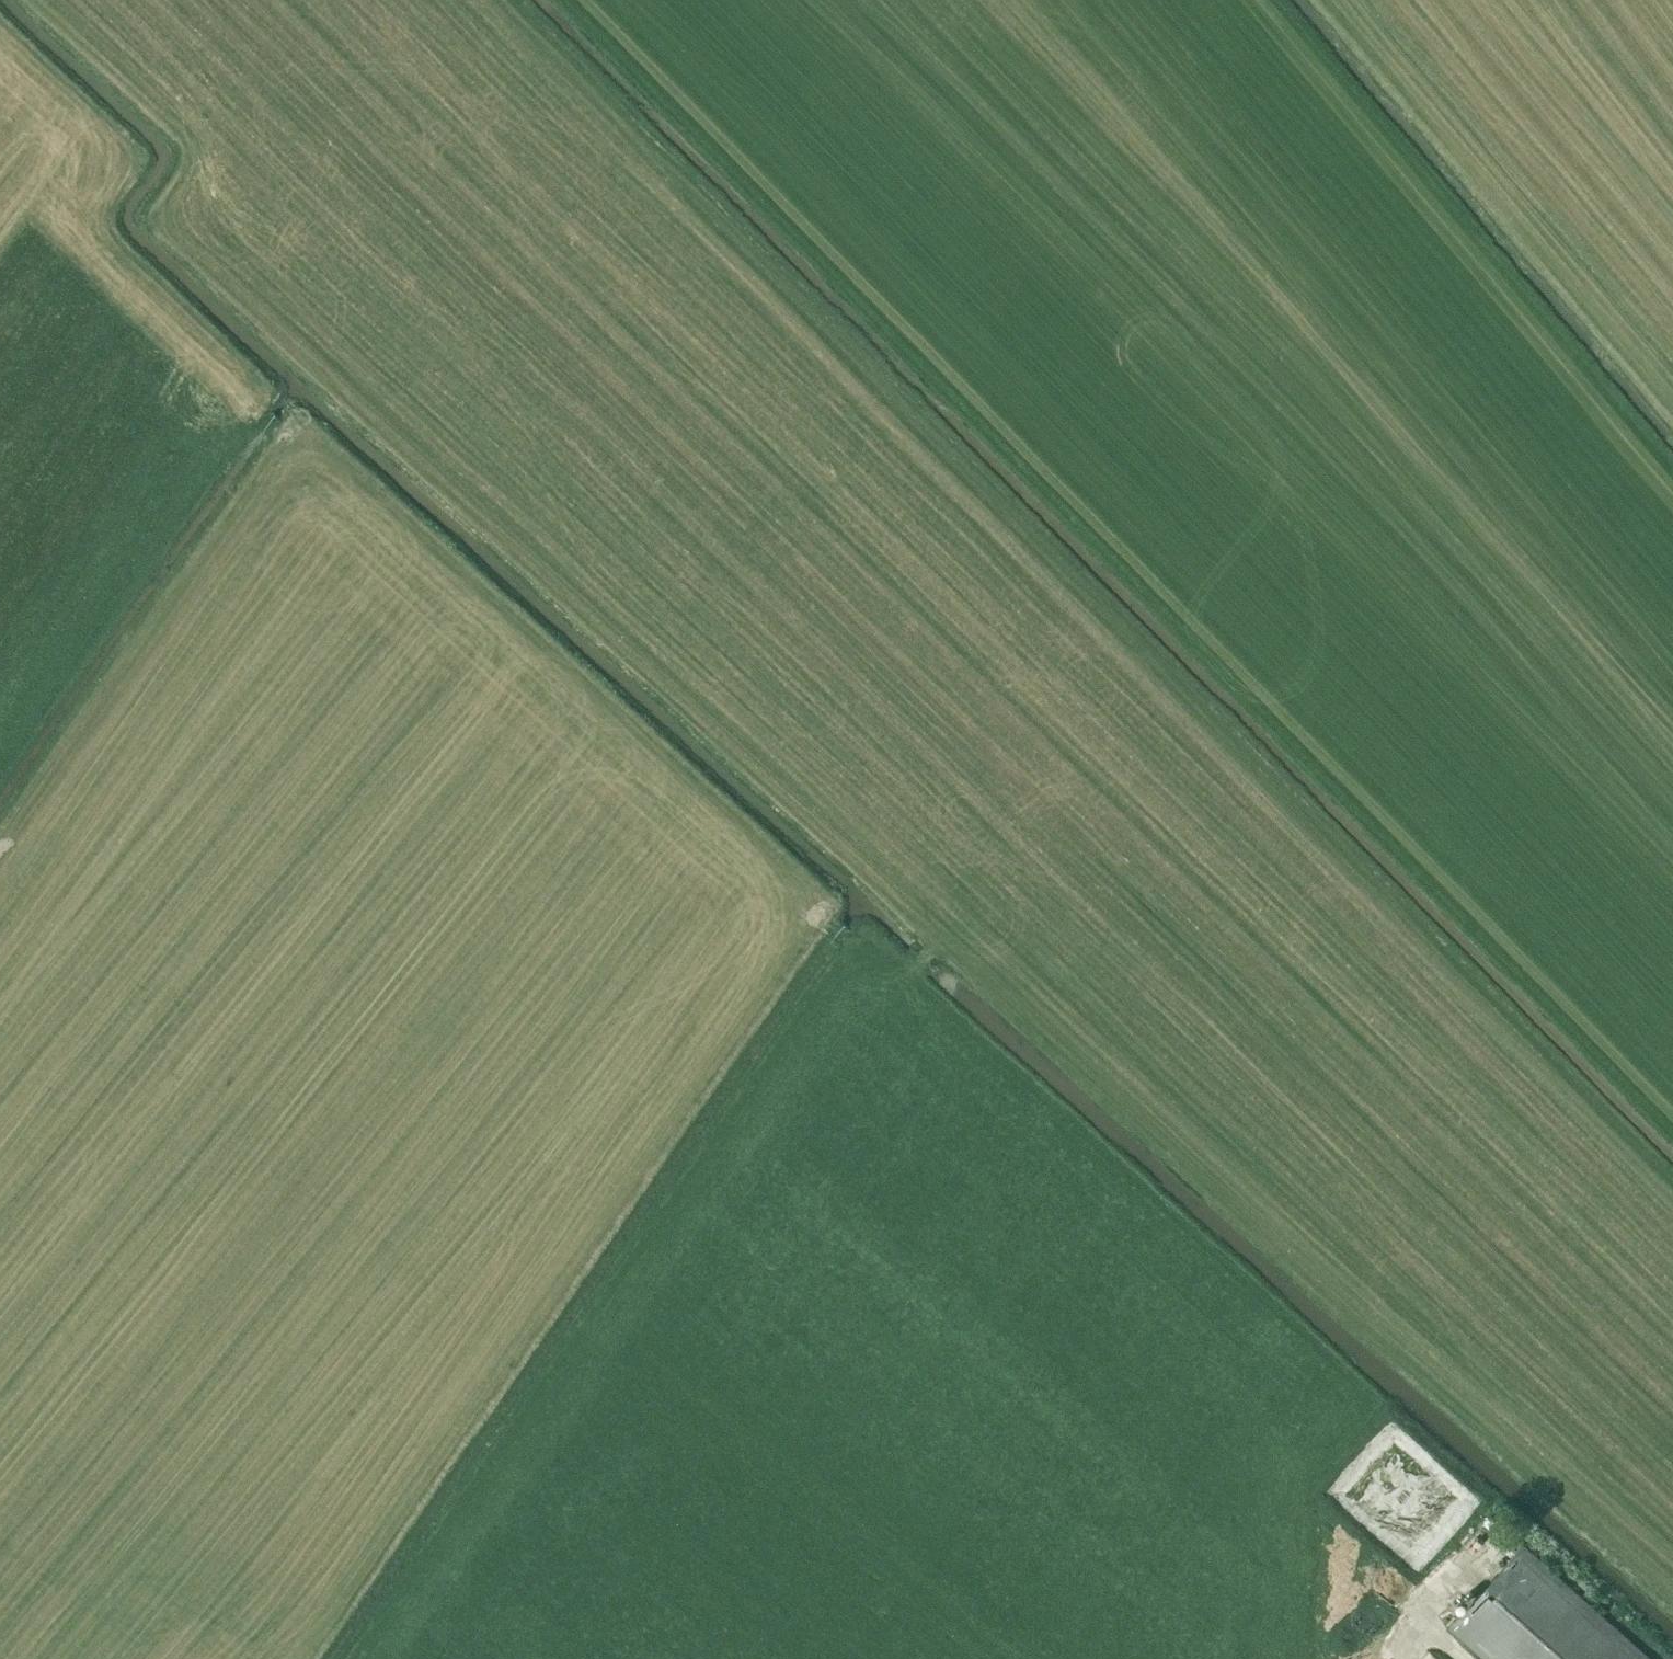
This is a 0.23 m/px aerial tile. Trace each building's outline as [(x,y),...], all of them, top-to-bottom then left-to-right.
[(1524,1544),(1448,1628),(1484,1658),(1651,1658),(1524,1544)]
